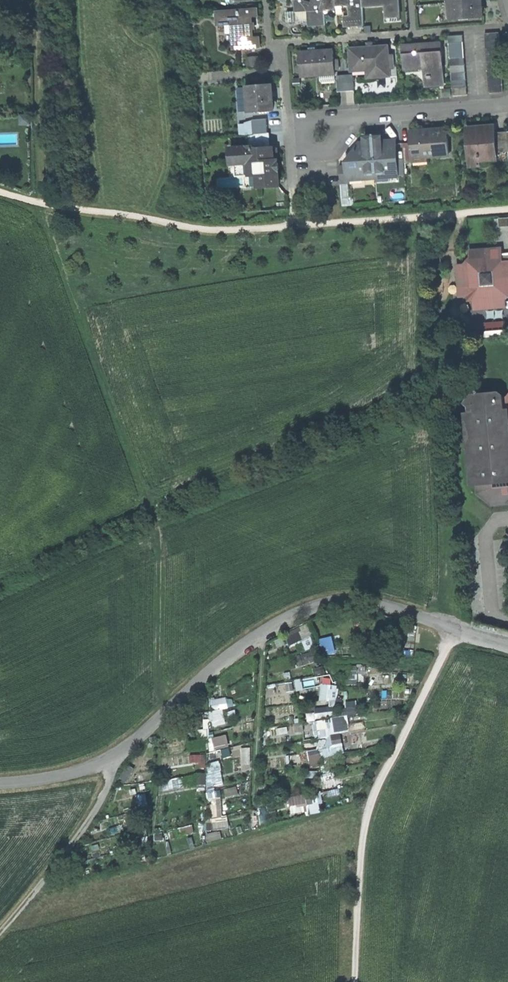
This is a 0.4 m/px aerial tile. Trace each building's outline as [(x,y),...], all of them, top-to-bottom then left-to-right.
[(296,9),(311,8),(312,23),(327,22),(326,0),(296,0),(296,9)] [(336,4),(349,3),(350,12),(344,12),(345,24),(365,23),(364,3),(363,0),(336,0),(336,4)] [(364,3),(385,2),(386,11),(400,10),(400,0),(363,0),(364,3)] [(452,15),(484,13),(483,0),(451,0),(452,15)] [(258,5),(217,8),(218,21),(236,20),(237,29),(233,30),(234,45),(261,44),(261,33),(255,34),(254,14),(259,13),(258,5)] [(500,29),(486,30),(486,37),(500,36),(500,29)] [(450,40),(465,39),(464,31),(449,32),(450,40)] [(500,36),(486,37),(487,44),(501,43),(500,36)] [(451,48),(465,47),(465,39),(450,40),(451,48)] [(438,80),(444,80),(442,48),(437,49),(436,40),(404,42),(405,66),(432,64),(433,73),(426,73),(426,84),(438,83),(438,80)] [(502,51),(501,43),(487,44),(487,52),(502,51)] [(352,47),(353,68),(375,66),(376,73),(390,73),(388,44),(352,47)] [(451,55),(466,54),(465,47),(451,48),(451,55)] [(334,48),(301,50),(302,72),(335,70),(334,48)] [(502,59),(502,51),(487,52),(488,59),(502,59)] [(452,63),(466,62),(466,54),(451,55),(452,63)] [(502,59),(488,59),(488,67),(503,66),(502,59)] [(453,70),(467,69),(466,62),(452,63),(453,70)] [(503,66),(488,67),(489,74),(503,73),(503,66)] [(453,78),(467,77),(467,69),(453,70),(453,78)] [(354,71),(346,72),(348,88),(355,88),(354,71)] [(346,72),(337,73),(338,89),(348,88),(346,72)] [(503,73),(489,74),(489,81),(504,80),(503,73)] [(453,78),(454,85),(467,84),(467,77),(453,78)] [(505,89),(504,80),(489,81),(489,90),(505,89)] [(274,82),(250,83),(252,108),(275,106),(274,82)] [(467,84),(454,85),(454,93),(468,92),(467,84)] [(254,116),(254,131),(269,130),(268,115),(254,116)] [(469,153),(479,152),(481,159),(498,158),(497,150),(496,130),(495,122),(467,124),(468,140),(473,140),(473,149),(468,150),(469,153)] [(448,126),(412,129),(413,139),(414,151),(422,150),(422,155),(450,153),(448,126)] [(497,150),(507,149),(507,139),(507,129),(496,130),(497,150)] [(248,131),(249,143),(254,143),(254,146),(269,145),(269,130),(254,131),(248,131)] [(374,132),(376,169),(399,168),(397,138),(383,139),(382,131),(374,132)] [(356,145),(348,157),(348,161),(349,175),(366,174),(366,170),(376,169),(374,132),(366,132),(367,144),(356,145)] [(414,159),(414,151),(413,139),(403,139),(405,159),(414,159)] [(249,143),(232,144),(233,160),(238,159),(250,158),(251,171),(258,171),(259,183),(280,182),(278,156),(274,156),(273,144),(269,145),(254,146),(254,143),(249,143)] [(250,158),(238,159),(239,172),(251,171),(250,158)] [(349,175),(348,161),(340,162),(342,179),(349,179),(349,175)] [(344,188),(345,204),(352,204),(351,187),(344,188)] [(458,261),(460,293),(470,293),(470,298),(475,298),(475,307),(507,305),(507,296),(507,295),(507,250),(502,250),(502,244),(471,246),(471,254),(465,261),(458,261)] [(507,334),(506,319),(485,321),(486,329),(486,335),(507,334)] [(468,403),(471,406),(472,413),(468,414),(474,483),(478,483),(479,493),(492,504),(507,502),(507,398),(506,400),(497,393),(474,395),(468,403)] [(333,637),(321,639),(325,655),(336,653),(333,637)] [(315,650),(297,656),(301,667),(319,660),(315,650)] [(337,705),(339,685),(322,683),(320,703),(337,705)] [(213,726),(226,724),(224,709),(228,708),(227,698),(210,699),(213,726)] [(321,757),(345,754),(342,732),(351,731),(349,715),(359,714),(357,700),(345,702),(346,709),(333,710),(334,718),(314,721),(318,750),(309,751),(311,765),(322,764),(321,757)] [(314,708),(315,719),(333,717),(332,707),(314,708)] [(208,739),(211,752),(231,747),(228,735),(208,739)] [(196,773),(196,786),(222,785),(222,762),(208,762),(208,773),(196,773)] [(171,790),(186,789),(185,779),(170,780),(171,790)] [(291,815),(322,811),(320,794),(289,797),(291,815)]
